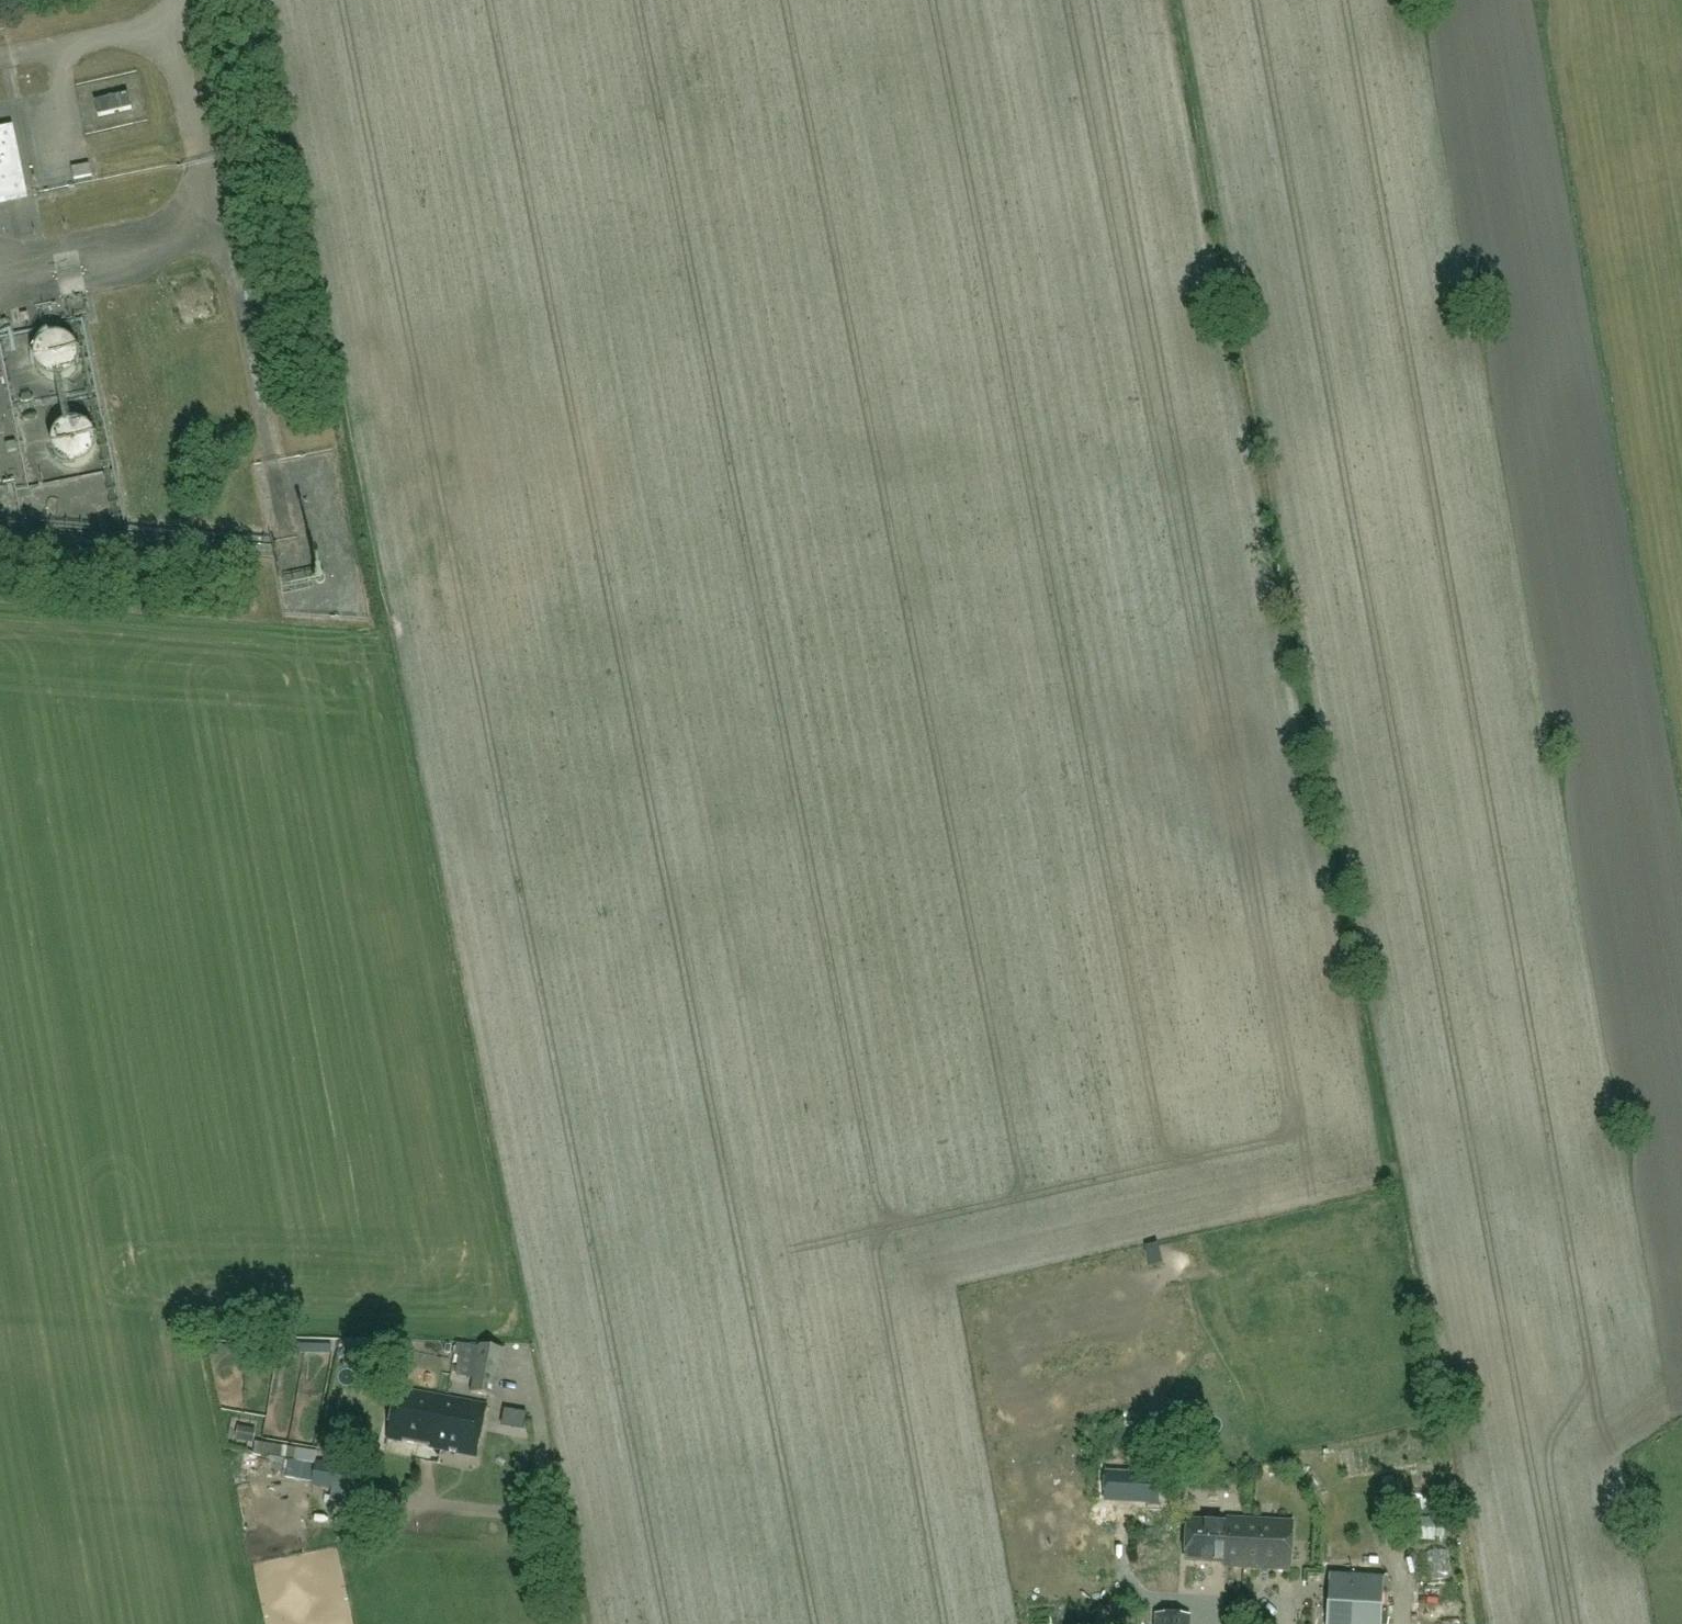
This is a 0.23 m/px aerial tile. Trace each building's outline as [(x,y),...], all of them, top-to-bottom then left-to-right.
[(133,110),(129,94),(96,101),(99,117),(133,110)] [(0,129),(0,203),(29,198),(14,127),(0,129)] [(90,165),(73,168),(76,180),(92,177),(90,165)] [(53,449),(90,446),(88,412),(50,415),(53,449)] [(497,1396),(506,1348),(482,1344),(473,1391),(497,1396)] [(388,1435),(429,1444),(478,1455),(489,1404),(400,1386),(388,1435)] [(355,1508),(361,1468),(317,1461),(313,1488),(333,1491),(331,1504),(355,1508)] [(1187,1560),(1225,1562),(1225,1568),(1289,1571),(1292,1522),(1227,1518),(1226,1524),(1189,1521),(1187,1560)] [(1408,1519),(1407,1537),(1435,1539),(1436,1520),(1408,1519)] [(1352,1574),(1330,1572),(1326,1623),(1348,1623),(1352,1574)] [(1190,1616),(1156,1614),(1156,1623),(1190,1623),(1190,1616)]
